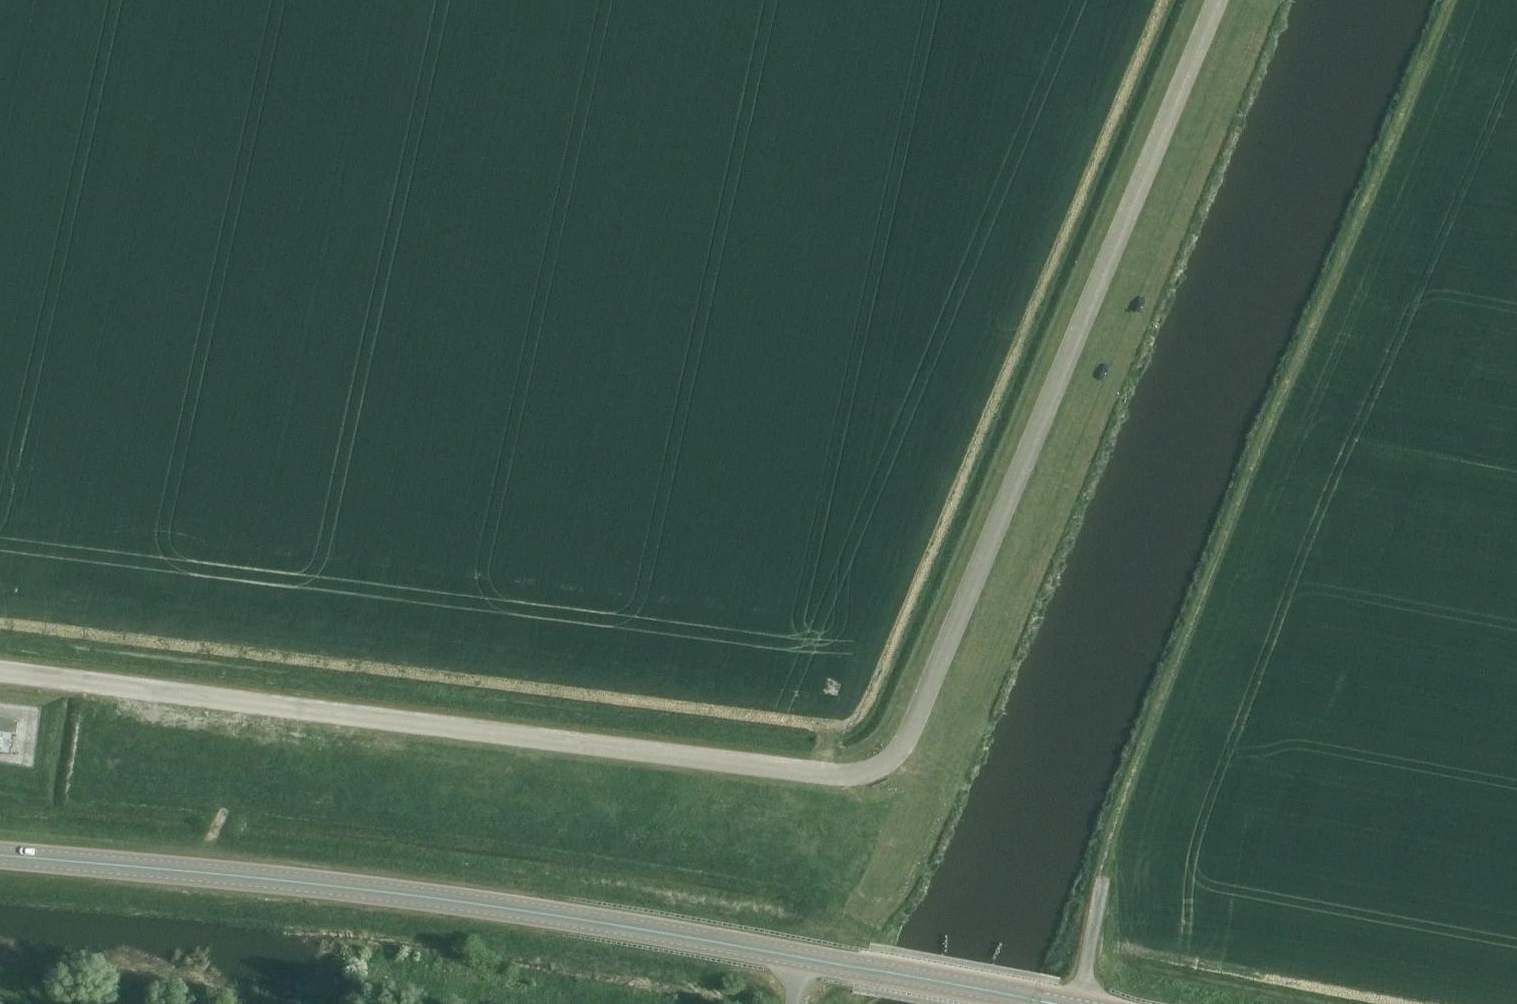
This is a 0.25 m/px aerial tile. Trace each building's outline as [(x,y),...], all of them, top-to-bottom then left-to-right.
[(17,734),(19,722),(0,719),(0,731),(17,734)]
